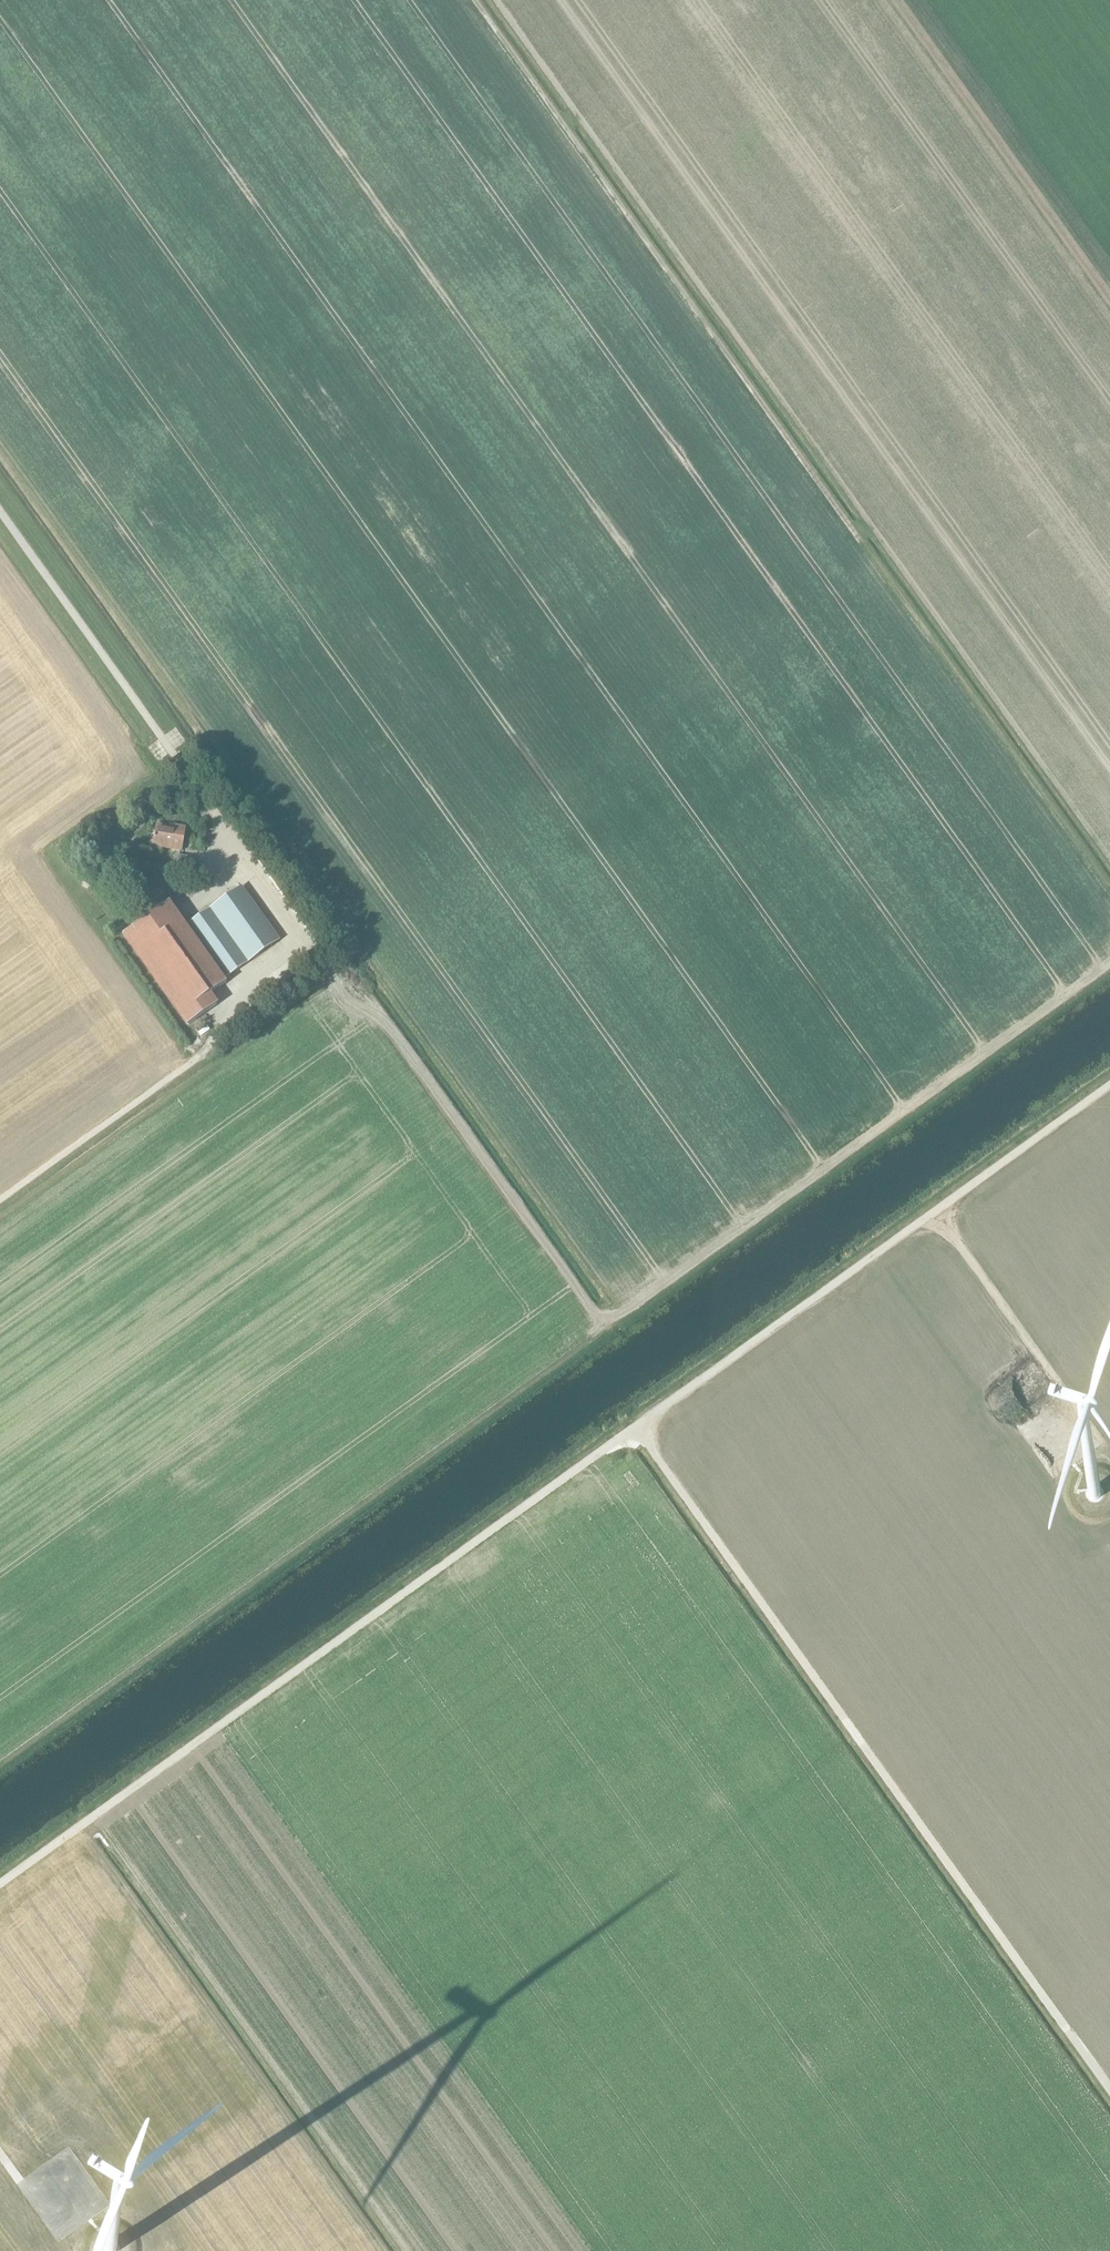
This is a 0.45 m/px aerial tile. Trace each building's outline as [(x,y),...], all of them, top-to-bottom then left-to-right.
[(183,843),(185,827),(175,826),(175,828),(157,825),(154,844),(162,845),(162,847),(181,851),(178,869),(192,871),(194,857),(185,856),(187,844),(183,843)] [(242,887),(210,909),(248,962),(279,940),(242,887)] [(170,902),(124,934),(189,1025),(217,1005),(210,994),(227,982),(224,979),(187,926),(170,902)] [(187,926),(224,979),(248,962),(210,909),(187,926)] [(1088,1492),(1088,1493),(1088,1494),(1089,1495),(1089,1496),(1089,1497),(1090,1498),(1091,1499),(1092,1499),(1093,1500),(1094,1500),(1095,1500),(1096,1500),(1097,1500),(1098,1499),(1099,1499),(1100,1498),(1100,1497),(1101,1496),(1101,1495),(1101,1494),(1102,1493),(1101,1492),(1101,1491),(1101,1490),(1100,1489),(1099,1488),(1098,1487),(1097,1487),(1096,1487),(1095,1487),(1094,1487),(1093,1487),(1092,1487),(1091,1488),(1090,1489),(1089,1489),(1089,1490),(1089,1491),(1088,1492)] [(104,2249),(104,2250),(117,2250),(117,2249),(117,2248),(117,2247),(116,2246),(116,2245),(115,2244),(114,2244),(114,2243),(113,2243),(112,2242),(110,2242),(109,2242),(108,2243),(107,2243),(106,2244),(105,2245),(105,2246),(104,2247),(104,2248),(104,2249)]
